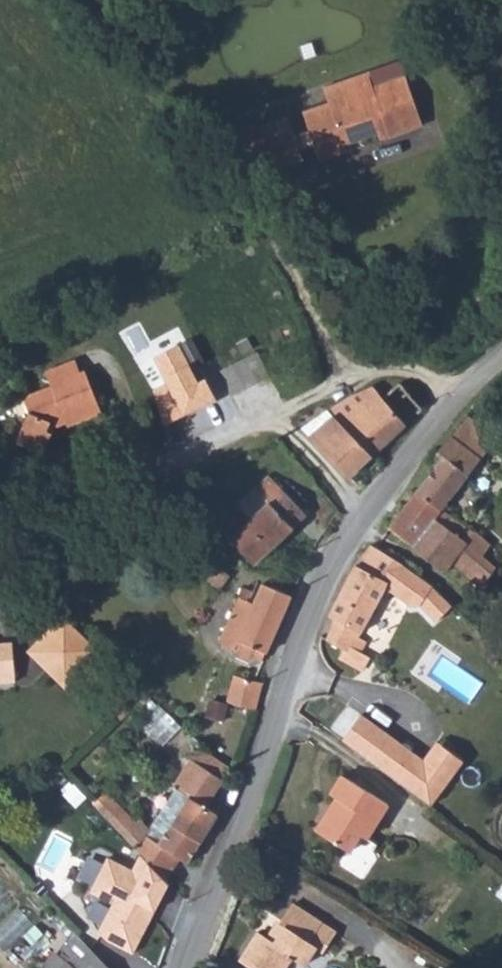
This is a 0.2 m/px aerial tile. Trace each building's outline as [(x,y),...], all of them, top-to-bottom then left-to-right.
[(364,101),(335,112),(333,108),(305,118),(324,167),(352,157),(349,146),(365,142),(366,146),(390,137),(393,143),(427,128),(409,80),(376,92),(378,101),(371,104),(364,101)] [(273,377),(262,353),(255,356),(266,381),(273,377)] [(255,356),(235,365),(245,389),(266,381),(255,356)] [(245,389),(235,365),(221,371),(231,395),(245,389)] [(77,366),(49,378),(55,394),(29,406),(38,426),(26,451),(55,463),(61,446),(55,443),(57,428),(78,419),(81,427),(106,415),(91,379),(84,382),(77,366)] [(413,380),(398,390),(390,380),(371,388),(408,426),(422,412),(416,403),(425,393),(413,380)] [(408,426),(371,388),(344,398),(328,413),(371,456),(373,458),(408,426)] [(371,456),(328,413),(320,418),(329,428),(314,440),(349,480),(373,458),(371,456)] [(492,553),(442,512),(451,500),(463,509),(478,491),(464,478),(477,461),(448,438),(433,456),(441,462),(390,535),(443,577),(450,571),(479,595),(495,576),(482,565),(492,553)] [(331,495),(289,444),(272,462),(278,472),(265,484),(276,498),(267,504),(292,530),(331,495)] [(267,504),(232,535),(256,562),(292,530),(267,504)] [(369,550),(354,571),(335,621),(339,623),(327,658),(329,664),(338,668),(347,665),(365,673),(371,660),(358,654),(398,568),(369,550)] [(213,566),(200,583),(210,591),(223,574),(213,566)] [(412,585),(398,568),(385,596),(409,616),(417,615),(430,628),(447,613),(431,595),(412,585)] [(248,605),(235,600),(221,635),(263,652),(271,635),(286,600),(255,586),(248,605)] [(69,687),(102,650),(64,616),(30,653),(69,687)] [(257,691),(228,684),(222,707),(251,715),(257,691)] [(165,741),(182,722),(167,709),(150,728),(165,741)] [(357,729),(339,755),(377,783),(396,756),(357,729)] [(184,794),(154,844),(138,832),(127,848),(158,883),(170,861),(176,866),(210,813),(201,807),(216,779),(189,756),(170,783),(184,794)] [(420,773),(396,756),(377,783),(401,800),(420,773)] [(420,773),(401,800),(428,819),(460,774),(441,761),(428,779),(420,773)] [(170,783),(138,832),(154,844),(184,794),(170,783)] [(392,820),(347,789),(333,809),(342,816),(321,847),(351,867),(364,845),(373,851),(392,820)] [(31,921),(17,907),(0,924),(0,944),(4,948),(31,921)] [(48,909),(37,921),(58,941),(50,952),(60,963),(56,967),(102,967),(48,909)] [(283,952),(265,942),(247,967),(297,967),(300,964),(307,967),(319,967),(328,955),(317,947),(328,931),(300,914),(289,931),(295,935),(283,952)]
